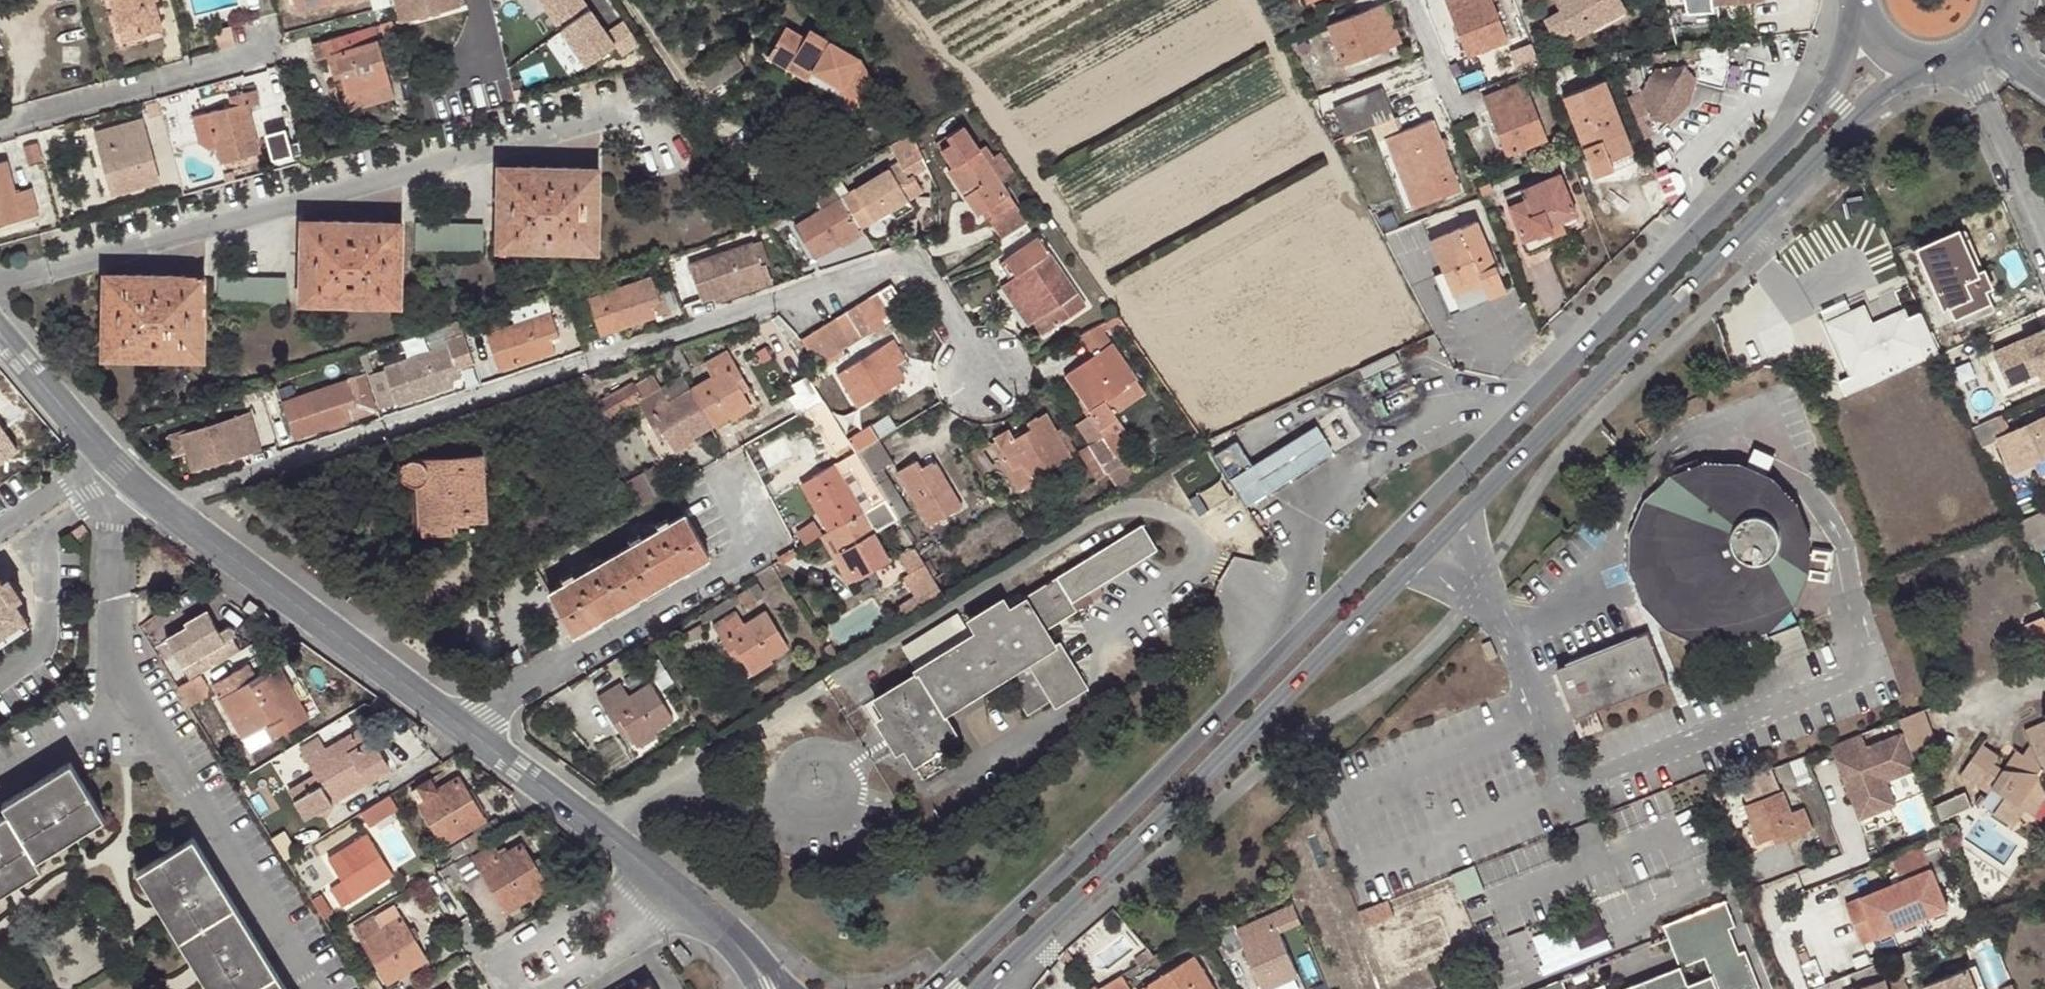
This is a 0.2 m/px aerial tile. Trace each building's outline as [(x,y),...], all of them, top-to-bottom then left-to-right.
[(117,29),(139,24),(142,36),(161,31),(152,0),(153,0),(109,0),(117,29)] [(344,0),(292,0),(295,13),(344,0)] [(399,21),(457,6),(456,0),(393,0),(399,21)] [(557,24),(587,4),(584,0),(541,0),(557,24)] [(1491,0),(1446,0),(1468,56),(1507,41),(1491,0)] [(1561,9),(1546,17),(1556,39),(1571,32),(1575,39),(1627,12),(1621,0),(1557,0),(1561,9)] [(1401,43),(1385,3),(1327,26),(1344,65),(1401,43)] [(609,33),(591,7),(560,29),(586,65),(615,45),(622,55),(639,43),(624,22),(609,33)] [(396,41),(390,21),(381,24),(385,43),(396,41)] [(142,38),(142,36),(139,24),(117,29),(121,44),(142,38)] [(346,97),(388,84),(373,27),(310,44),(314,61),(332,57),(335,73),(339,72),(346,97)] [(805,43),(782,31),(773,46),(766,56),(788,66),(792,57),(811,70),(840,89),(851,111),(877,97),(858,65),(810,36),(805,43)] [(1628,98),(1644,140),(1660,135),(1685,102),(1702,61),(1700,46),(1657,51),(1658,67),(1642,95),(1628,98)] [(792,57),(788,66),(806,79),(811,70),(792,57)] [(1610,159),(1633,151),(1605,80),(1564,96),(1596,176),(1614,169),(1610,159)] [(1547,140),(1524,81),(1484,96),(1508,155),(1547,140)] [(392,98),(388,84),(346,97),(349,109),(392,98)] [(259,103),(256,90),(237,94),(240,104),(192,116),(198,140),(209,150),(218,148),(222,162),(260,152),(248,107),(259,103)] [(1394,118),(1384,92),(1335,110),(1345,136),(1394,118)] [(879,102),(877,97),(851,111),(842,116),(844,120),(853,115),(879,102)] [(161,114),(158,102),(145,106),(149,118),(161,114)] [(159,180),(142,119),(95,132),(112,194),(159,180)] [(1385,139),(1393,158),(1401,156),(1421,206),(1460,191),(1432,121),(1385,139)] [(989,160),(994,156),(988,146),(980,150),(965,126),(948,137),(952,145),(941,151),(953,168),(948,171),(978,217),(982,214),(988,210),(994,220),(990,222),(1002,239),(1028,223),(1004,181),(989,160)] [(293,152),(287,128),(266,133),(275,158),(293,152)] [(42,160),(37,143),(22,147),(27,164),(42,160)] [(1637,159),(1633,151),(1610,159),(1614,169),(1637,159)] [(995,156),(994,156),(989,160),(1004,181),(1015,174),(1002,152),(995,156)] [(1401,156),(1393,158),(1413,209),(1421,206),(1401,156)] [(0,162),(0,224),(37,214),(30,188),(16,192),(6,160),(0,162)] [(863,231),(891,214),(893,217),(897,219),(900,219),(914,211),(915,207),(915,205),(912,201),(919,196),(899,163),(843,197),(863,231)] [(598,253),(599,169),(500,168),(498,250),(598,253)] [(1523,241),(1554,228),(1554,225),(1580,214),(1563,172),(1504,196),(1523,241)] [(815,198),(822,210),(843,197),(835,186),(815,198)] [(863,231),(843,197),(822,210),(796,226),(816,259),(863,231)] [(988,210),(982,214),(988,224),(990,222),(994,220),(988,210)] [(784,222),(778,212),(763,220),(770,231),(784,222)] [(399,304),(401,222),(301,219),(300,302),(399,304)] [(1431,240),(1443,273),(1453,294),(1482,284),(1488,298),(1506,291),(1478,222),(1431,240)] [(482,252),(483,226),(417,224),(416,249),(482,252)] [(1559,240),(1554,228),(1523,241),(1528,253),(1559,240)] [(1920,250),(1946,310),(1952,308),(1957,320),(1992,305),(1986,293),(1994,289),(1986,272),(1978,275),(1959,232),(1920,250)] [(1016,277),(1013,280),(1039,321),(1048,334),(1084,309),(1038,241),(1006,261),(1016,277)] [(761,267),(754,244),(689,264),(703,302),(771,279),(767,265),(761,267)] [(201,360),(204,275),(102,273),(101,357),(201,360)] [(1453,294),(1443,273),(1429,277),(1444,314),(1488,298),(1482,284),(1453,294)] [(283,304),(284,278),(219,276),(218,303),(283,304)] [(651,277),(588,298),(600,336),(657,317),(653,306),(660,303),(658,296),(651,277)] [(1039,321),(1013,280),(1001,287),(1027,328),(1039,321)] [(907,311),(892,286),(802,341),(818,366),(907,311)] [(653,306),(657,317),(662,316),(665,324),(685,317),(676,291),(659,297),(658,296),(660,303),(653,306)] [(1844,310),(1825,320),(1850,371),(1837,377),(1844,391),(1878,374),(1871,361),(1896,348),(1902,361),(1935,344),(1916,302),(1901,310),(1897,303),(1867,320),(1853,327),(1844,310)] [(1857,302),(1844,310),(1853,327),(1867,320),(1857,302)] [(551,340),(559,337),(550,313),(506,328),(487,334),(498,371),(554,353),(551,340)] [(487,334),(506,328),(502,317),(483,323),(487,334)] [(2000,353),(2016,388),(2044,375),(2044,333),(2000,353)] [(563,350),(559,337),(551,340),(554,353),(563,350)] [(907,362),(894,340),(838,375),(858,408),(905,378),(899,366),(907,362)] [(455,370),(453,366),(446,344),(382,364),(383,370),(392,403),(393,403),(394,404),(452,385),(448,373),(455,370)] [(1109,474),(1125,463),(1103,430),(1118,420),(1116,415),(1146,394),(1113,345),(1067,375),(1091,415),(1077,425),(1091,446),(1109,474)] [(669,351),(668,351),(681,375),(691,369),(679,347),(669,351)] [(563,350),(554,353),(498,371),(500,378),(565,357),(563,350)] [(743,394),(750,391),(728,351),(704,364),(711,378),(690,389),(711,429),(729,420),(731,423),(752,412),(746,401),(743,394)] [(1374,396),(1408,380),(1394,352),(1360,368),(1374,396)] [(461,364),(453,366),(455,370),(448,373),(452,385),(465,381),(461,364)] [(392,403),(383,370),(366,375),(377,408),(392,403)] [(589,375),(573,380),(578,390),(593,385),(589,375)] [(798,415),(823,401),(808,376),(793,384),(798,392),(788,398),(798,415)] [(353,404),(345,378),(296,393),(294,387),(281,391),(283,398),(280,399),(292,436),(349,418),(346,407),(353,404)] [(711,429),(690,389),(669,400),(662,386),(636,400),(658,442),(665,439),(668,445),(673,454),(697,442),(694,438),(711,429)] [(753,396),(750,391),(743,394),(746,401),(753,396)] [(1978,415),(1983,425),(1998,419),(1993,408),(1978,415)] [(259,447),(248,412),(178,434),(189,469),(259,447)] [(1024,466),(1033,480),(1072,456),(1047,414),(1027,424),(1030,430),(1016,439),(1010,429),(995,439),(996,443),(993,446),(1010,474),(1024,466)] [(1974,429),(1983,447),(2000,440),(2015,470),(2044,457),(2044,420),(2006,437),(1998,419),(1983,425),(1974,429)] [(0,423),(0,463),(19,450),(0,423)] [(857,448),(880,439),(874,424),(851,433),(857,448)] [(1316,426),(1251,464),(1268,490),(1331,452),(1316,426)] [(665,439),(658,442),(661,449),(668,445),(665,439)] [(1213,455),(1245,505),(1268,490),(1251,464),(1237,441),(1213,455)] [(996,470),(981,446),(971,452),(985,476),(996,470)] [(1097,481),(1109,474),(1091,446),(1079,453),(1095,482),(1097,481)] [(829,532),(884,499),(876,486),(856,452),(816,477),(807,463),(793,470),(829,532)] [(416,484),(419,534),(452,532),(453,522),(484,521),(481,453),(408,457),(405,460),(400,465),(398,473),(403,480),(408,483),(416,484)] [(52,475),(50,459),(41,459),(42,475),(52,475)] [(963,506),(935,461),(923,468),(919,461),(899,472),(931,525),(963,506)] [(655,466),(626,483),(638,506),(666,490),(655,466)] [(1035,483),(1033,480),(1024,466),(1010,474),(1021,492),(1035,483)] [(1650,599),(1673,623),(1702,636),(1737,635),(1765,624),(1779,664),(1812,653),(1802,625),(1789,629),(1782,609),(1790,600),(1792,596),(1801,572),(1806,573),(1804,583),(1826,585),(1828,573),(1824,573),(1825,564),(1829,565),(1831,552),(1809,549),(1809,555),(1802,556),(1802,538),(1790,507),(1769,484),(1738,471),(1704,471),(1675,483),(1651,506),(1638,538),(1639,569),(1650,599)] [(889,478),(876,486),(884,499),(897,520),(909,513),(889,478)] [(884,499),(829,532),(856,580),(890,560),(875,533),(897,520),(884,499)] [(2017,523),(2026,544),(2030,542),(2044,536),(2044,512),(2017,523)] [(548,592),(563,617),(573,634),(652,589),(709,557),(684,515),(548,592)] [(1157,549),(1142,525),(1024,598),(1028,606),(1011,616),(1002,602),(969,623),(978,639),(877,703),(887,718),(891,716),(909,744),(904,747),(926,781),(951,765),(943,752),(959,741),(944,719),(1005,680),(1030,717),(1051,704),(1056,711),(1089,687),(1060,643),(1056,646),(1047,632),(1094,601),(1089,593),(1157,549)] [(856,580),(829,532),(821,537),(848,585),(856,580)] [(2030,542),(2036,556),(2044,552),(2044,536),(2030,542)] [(911,594),(934,580),(920,555),(904,564),(913,578),(904,583),(911,594)] [(25,626),(30,622),(0,578),(0,590),(25,626)] [(904,620),(943,594),(934,580),(911,594),(895,605),(904,620)] [(25,626),(0,590),(0,643),(25,626)] [(1782,609),(1789,629),(1802,625),(1792,596),(1790,600),(1782,609)] [(206,609),(191,617),(212,618),(206,609)] [(714,626),(732,658),(740,654),(744,662),(750,672),(788,649),(766,612),(744,625),(737,613),(714,626)] [(212,618),(191,617),(183,622),(187,626),(166,639),(190,679),(197,675),(242,649),(234,636),(236,635),(237,633),(236,628),(235,626),(232,624),(228,625),(218,629),(212,618)] [(929,631),(905,643),(915,662),(939,650),(929,631)] [(1564,679),(1579,717),(1594,711),(1671,682),(1652,631),(1571,662),(1573,667),(1569,676),(1564,679)] [(818,651),(828,667),(834,663),(826,647),(818,651)] [(740,654),(732,658),(737,665),(744,662),(740,654)] [(1571,662),(1559,667),(1564,679),(1569,676),(1573,667),(1571,662)] [(248,664),(234,672),(241,686),(256,678),(248,664)] [(234,672),(211,685),(241,739),(262,727),(269,739),(308,717),(279,665),(256,678),(241,686),(234,672)] [(190,679),(175,687),(187,706),(202,697),(204,688),(197,675),(190,679)] [(598,698),(616,728),(624,724),(627,732),(635,744),(673,721),(652,683),(628,696),(622,684),(598,698)] [(1576,721),(1582,736),(1602,728),(1594,711),(1576,719),(1576,721)] [(1934,747),(1920,714),(1898,722),(1912,755),(1934,747)] [(2003,768),(1994,762),(1997,759),(1980,747),(1961,774),(1987,794),(1992,788),(2006,798),(1993,812),(2012,826),(2024,810),(2031,815),(2044,796),(2044,791),(2038,775),(2042,769),(2044,771),(2044,721),(2026,729),(2031,742),(2022,754),(2010,770),(2003,768)] [(1917,771),(1898,722),(1832,746),(1860,820),(1890,809),(1881,785),(1886,783),(1917,771)] [(624,724),(616,728),(621,736),(627,732),(624,724)] [(298,747),(314,772),(320,783),(295,799),(306,819),(316,813),(327,818),(333,802),(388,768),(370,737),(363,740),(357,728),(327,747),(320,735),(298,747)] [(702,744),(697,736),(684,744),(689,753),(702,744)] [(2016,750),(2003,768),(2010,770),(2022,754),(2016,750)] [(69,761),(1,803),(7,812),(35,858),(103,817),(69,761)] [(1771,768),(1738,780),(1744,798),(1778,787),(1771,768)] [(320,783),(314,772),(288,788),(295,799),(320,783)] [(463,796),(469,792),(460,778),(438,791),(430,779),(411,790),(442,843),(463,831),(460,828),(476,818),(463,796)] [(1886,783),(1881,785),(1890,809),(1895,807),(1886,783)] [(1783,833),(1786,841),(1811,831),(1803,809),(1790,814),(1783,791),(1745,805),(1759,843),(1772,838),(1783,833)] [(483,814),(469,792),(463,796),(476,818),(483,814)] [(362,811),(370,826),(401,808),(392,794),(362,811)] [(0,816),(0,892),(41,868),(35,858),(7,812),(0,816)] [(371,849),(377,845),(369,831),(328,856),(343,882),(331,889),(341,906),(373,888),(372,884),(387,875),(371,849)] [(446,849),(454,861),(481,844),(474,832),(446,849)] [(1774,845),(1786,841),(1783,833),(1772,838),(1774,845)] [(193,836),(136,870),(178,938),(235,904),(193,836)] [(523,862),(529,858),(521,843),(499,857),(492,846),(473,857),(505,910),(523,899),(523,896),(539,886),(523,862)] [(393,871),(377,845),(371,849),(387,875),(393,871)] [(1946,910),(1922,846),(1890,858),(1899,881),(1886,886),(1888,891),(1875,895),(1873,891),(1843,902),(1858,942),(1946,910)] [(543,883),(529,858),(523,862),(539,886),(543,883)] [(468,885),(454,861),(439,871),(454,894),(468,885)] [(703,873),(720,887),(726,880),(709,866),(703,873)] [(1873,891),(1875,895),(1888,891),(1886,886),(1873,891)] [(1356,908),(1362,924),(1392,912),(1386,896),(1356,908)] [(1727,902),(1663,927),(1679,966),(1705,955),(1713,975),(1687,985),(1680,967),(1624,988),(1761,988),(1727,902)] [(1293,903),(1236,927),(1233,919),(1217,926),(1229,956),(1245,947),(1262,988),(1270,988),(1298,977),(1280,934),(1301,925),(1293,903)] [(276,972),(235,904),(178,938),(210,988),(248,988),(276,972)] [(405,932),(409,929),(401,916),(380,927),(373,918),(354,929),(386,981),(404,971),(403,967),(419,957),(405,932)] [(424,954),(409,929),(405,932),(419,957),(424,954)] [(1909,950),(1895,955),(1902,974),(1916,969),(1909,950)] [(1195,955),(1140,988),(1217,988),(1195,955)] [(1809,988),(1810,988),(1888,988),(1879,961),(1809,988)] [(1967,968),(1924,987),(1925,988),(1976,988),(1967,968)] [(276,972),(248,988),(286,988),(276,972)] [(1101,988),(1128,988),(1129,988),(1122,977),(1101,988)] [(1563,978),(1534,988),(1568,988),(1563,978)]
